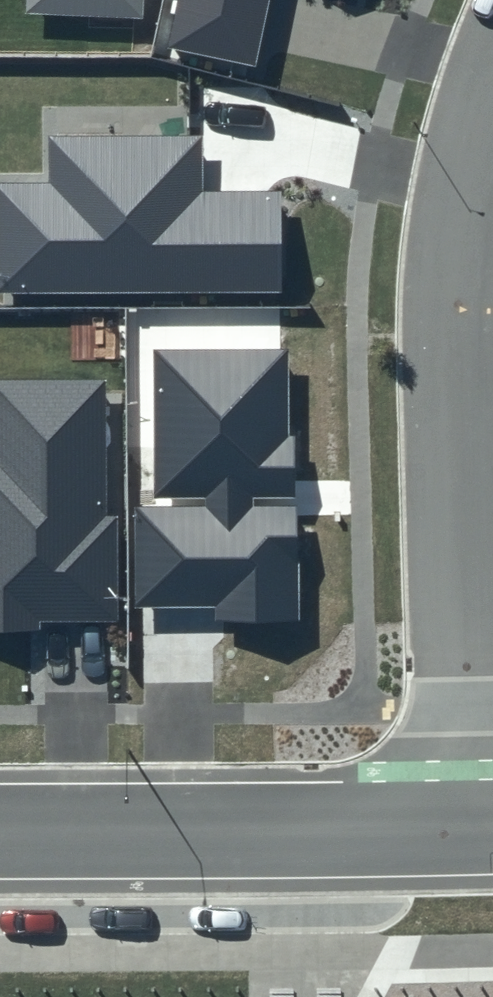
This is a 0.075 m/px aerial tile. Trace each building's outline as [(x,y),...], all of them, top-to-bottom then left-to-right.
[(26,14),(143,19),(144,0),(27,0),(26,14)] [(166,47),(256,68),(270,0),(176,0),(166,47)] [(0,183),(0,294),(282,293),(280,190),(202,191),(202,135),(48,135),(48,183),(0,183)] [(288,349),(154,350),(154,499),(206,498),(206,505),(134,507),(135,607),(214,607),(216,621),(299,621),(297,508),(252,507),(251,497),(294,497),(288,349)] [(120,631),(117,516),(104,515),(103,381),(0,382),(0,630),(120,631)]
